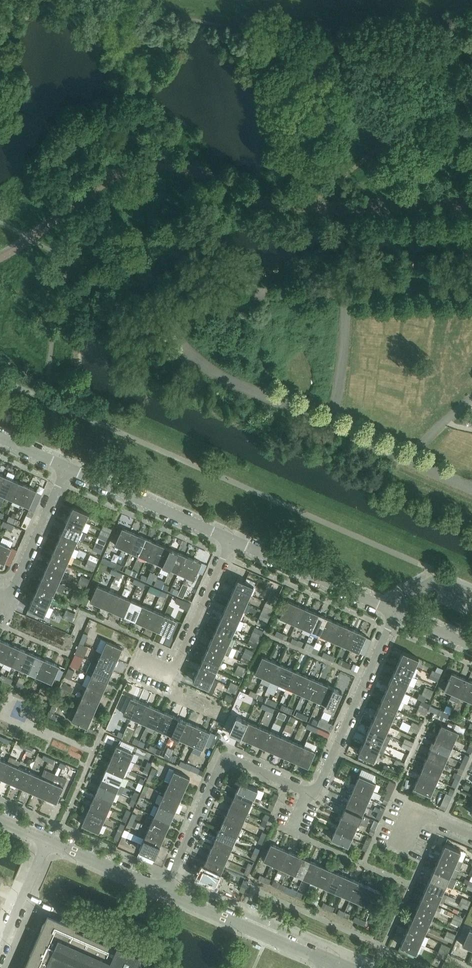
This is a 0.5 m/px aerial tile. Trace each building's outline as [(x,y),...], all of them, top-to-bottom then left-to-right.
[(0,488),(0,501),(3,502),(5,497),(13,479),(5,476),(0,488)] [(21,483),(13,479),(5,497),(13,500),(21,483)] [(29,486),(21,483),(13,500),(21,503),(29,486)] [(37,490),(29,486),(21,503),(29,507),(37,490)] [(37,490),(29,507),(35,510),(43,493),(37,490)] [(73,506),(70,514),(85,521),(89,513),(73,506)] [(70,514),(66,524),(81,531),(82,530),(87,532),(91,525),(85,522),(85,521),(70,514)] [(26,515),(21,527),(27,529),(32,518),(26,515)] [(66,524),(62,532),(78,539),(78,538),(83,541),(86,534),(81,531),(66,524)] [(104,524),(102,529),(111,532),(113,528),(104,524)] [(115,545),(123,548),(130,531),(122,528),(115,545)] [(111,532),(102,529),(100,533),(108,537),(111,532)] [(139,535),(130,531),(123,548),(131,552),(139,535)] [(62,532),(58,540),(74,547),(78,539),(62,532)] [(146,538),(139,535),(131,552),(139,555),(146,538)] [(0,543),(0,561),(5,563),(12,548),(14,542),(3,537),(0,542),(0,543)] [(154,542),(146,538),(139,555),(146,559),(154,542)] [(58,540),(55,548),(70,555),(76,558),(79,550),(74,548),(74,547),(58,540)] [(162,545),(154,542),(146,559),(155,562),(162,545)] [(170,548),(162,545),(155,562),(162,565),(170,548)] [(12,548),(5,563),(10,566),(17,550),(12,548)] [(55,548),(51,557),(67,564),(70,555),(55,548)] [(178,552),(170,548),(162,565),(170,569),(178,552)] [(186,555),(178,552),(170,569),(178,572),(186,555)] [(193,559),(186,555),(178,572),(186,576),(193,559)] [(51,557),(47,565),(63,572),(67,564),(51,557)] [(202,563),(193,559),(186,576),(194,580),(202,563)] [(96,566),(87,563),(85,567),(94,571),(96,566)] [(47,565),(43,574),(59,581),(63,572),(47,565)] [(43,574),(40,582),(55,589),(59,581),(43,574)] [(238,579),(234,587),(250,594),(254,585),(245,582),(238,579)] [(40,582),(36,591),(52,598),(55,589),(40,582)] [(90,601),(102,606),(109,590),(97,585),(90,601)] [(234,587),(231,596),(246,603),(250,594),(234,587)] [(120,595),(109,590),(102,606),(113,611),(120,595)] [(36,591),(33,599),(54,609),(58,610),(61,602),(52,598),(36,591)] [(275,605),(279,595),(270,592),(266,601),(275,605)] [(131,600),(120,595),(113,611),(124,616),(131,600)] [(231,596),(227,604),(243,611),(246,603),(231,596)] [(33,599),(29,608),(50,618),(54,609),(33,599)] [(143,605),(131,600),(124,616),(136,621),(143,605)] [(280,617),(288,621),(295,604),(287,600),(280,617)] [(227,604),(223,613),(239,620),(243,611),(227,604)] [(303,607),(295,604),(288,621),(296,624),(303,607)] [(154,610),(143,605),(136,621),(147,626),(154,610)] [(311,611),(303,607),(296,624),(304,628),(311,611)] [(165,615),(154,610),(147,626),(158,631),(165,615)] [(319,614),(311,611),(304,628),(311,631),(319,614)] [(223,613),(219,621),(235,628),(241,631),(244,622),(239,620),(223,613)] [(327,618),(319,614),(311,631),(319,635),(327,618)] [(176,620),(165,615),(158,631),(169,636),(176,620)] [(334,621),(327,618),(319,635),(327,638),(334,621)] [(219,621),(216,630),(231,637),(235,628),(219,621)] [(343,625),(334,621),(327,638),(335,642),(343,625)] [(343,625),(335,642),(343,645),(351,628),(343,625)] [(260,639),(263,631),(255,627),(251,635),(260,639)] [(351,628),(343,645),(351,649),(358,632),(351,628)] [(216,630),(212,638),(233,646),(236,639),(231,637),(216,630)] [(366,635),(358,632),(351,649),(359,652),(366,635)] [(84,645),(88,635),(84,634),(80,643),(84,645)] [(212,638),(208,646),(224,653),(232,657),(233,657),(237,648),(233,646),(212,638)] [(365,638),(359,652),(364,655),(371,640),(365,638)] [(101,639),(96,650),(117,660),(123,648),(107,641),(106,642),(101,639)] [(4,641),(0,651),(0,660),(5,662),(12,645),(4,641)] [(304,648),(312,651),(313,647),(314,645),(307,642),(304,648)] [(79,644),(75,654),(82,657),(86,648),(79,644)] [(20,648),(12,645),(5,662),(13,665),(20,648)] [(208,646),(205,655),(220,662),(224,653),(208,646)] [(28,652),(20,648),(13,665),(20,669),(28,652)] [(96,650),(91,661),(113,671),(117,660),(96,650)] [(253,655),(244,651),(242,656),(251,660),(253,655)] [(403,651),(399,660),(415,667),(419,658),(403,651)] [(35,655),(28,652),(20,669),(28,672),(35,655)] [(44,659),(35,655),(28,672),(36,676),(44,659)] [(73,655),(69,665),(77,669),(81,659),(73,655)] [(205,655),(201,663),(217,670),(220,662),(205,655)] [(255,673),(263,677),(271,660),(262,656),(255,673)] [(51,662),(44,659),(36,676),(44,679),(51,662)] [(263,677),(261,683),(268,686),(271,680),(278,663),(271,660),(263,677)] [(399,660),(395,669),(411,675),(415,667),(399,660)] [(91,661),(86,673),(92,675),(108,682),(113,671),(91,661)] [(60,666),(51,662),(44,679),(52,683),(60,666)] [(201,663),(197,672),(213,678),(217,670),(201,663)] [(286,667),(278,663),(271,680),(279,684),(286,667)] [(294,670),(286,667),(279,684),(287,687),(294,670)] [(395,669),(392,677),(408,684),(414,687),(418,678),(411,675),(395,669)] [(302,674),(294,670),(287,687),(294,691),(302,674)] [(197,672),(193,681),(209,688),(208,691),(213,693),(218,681),(213,678),(197,672)] [(444,689),(452,693),(459,676),(452,672),(444,689)] [(310,677),(302,674),(294,691),(302,694),(310,677)] [(108,682),(92,675),(87,686),(103,693),(108,682)] [(452,693),(449,698),(457,702),(460,696),(467,679),(459,676),(452,693)] [(317,681),(310,677),(302,694),(310,698),(317,681)] [(392,677),(388,685),(404,692),(408,684),(392,677)] [(467,679),(460,696),(468,700),(471,690),(471,682),(467,679)] [(325,684),(317,681),(310,698),(318,701),(325,684)] [(333,688),(325,684),(318,701),(326,705),(333,688)] [(238,689),(229,685),(227,690),(236,694),(238,689)] [(388,685),(384,694),(400,701),(407,704),(411,695),(404,692),(388,685)] [(103,693),(87,686),(82,697),(98,705),(103,693)] [(326,705),(320,717),(329,721),(342,691),(333,688),(326,705)] [(384,694),(381,702),(396,709),(400,701),(384,694)] [(98,705),(82,697),(77,708),(93,715),(98,705)] [(123,714),(131,717),(139,700),(131,697),(123,714)] [(147,704),(139,700),(131,717),(139,721),(147,704)] [(422,700),(420,705),(426,708),(428,709),(431,704),(428,703),(422,700)] [(381,702),(377,710),(393,717),(396,709),(381,702)] [(154,707),(147,704),(139,721),(147,724),(154,707)] [(163,711),(154,707),(147,724),(155,728),(163,711)] [(93,715),(77,708),(72,720),(88,727),(93,715)] [(377,710),(373,719),(389,726),(393,717),(377,710)] [(171,714),(163,711),(155,728),(163,731),(171,714)] [(178,718),(171,714),(163,731),(171,735),(178,718)] [(236,716),(229,732),(240,737),(247,721),(236,716)] [(186,721),(178,718),(171,735),(179,738),(186,721)] [(317,725),(331,731),(334,725),(319,719),(319,721),(317,725)] [(373,719),(370,727),(385,734),(389,726),(373,719)] [(194,725),(186,721),(179,738),(186,742),(194,725)] [(259,726),(247,721),(240,737),(252,742),(259,726)] [(442,724),(438,732),(455,740),(459,732),(442,724)] [(202,728),(194,725),(186,742),(194,745),(202,728)] [(419,729),(411,725),(409,729),(418,733),(419,729)] [(124,734),(122,738),(128,741),(133,729),(127,726),(124,734)] [(270,731),(259,726),(252,742),(263,747),(270,731)] [(370,727),(366,736),(382,743),(387,745),(391,737),(385,734),(370,727)] [(210,732),(202,728),(194,745),(203,749),(210,732)] [(281,736),(270,731),(263,747),(275,752),(281,736)] [(438,732),(435,740),(452,747),(455,740),(438,732)] [(292,741),(281,736),(275,752),(285,757),(292,741)] [(366,736),(362,744),(378,751),(382,743),(366,736)] [(435,740),(431,748),(448,756),(452,747),(435,740)] [(304,746),(292,741),(285,757),(297,762),(304,746)] [(374,760),(378,751),(362,744),(358,753),(374,760)] [(117,745),(113,753),(130,761),(134,753),(117,745)] [(315,751),(304,746),(297,762),(308,767),(315,751)] [(431,748),(428,756),(445,763),(448,756),(431,748)] [(113,753),(110,761),(127,768),(130,761),(113,753)] [(428,756),(424,764),(441,771),(445,763),(428,756)] [(11,783),(18,767),(21,761),(10,757),(8,762),(1,778),(11,783)] [(110,761),(106,769),(123,776),(127,768),(110,761)] [(424,764),(421,772),(438,779),(441,771),(424,764)] [(18,767),(11,783),(22,787),(29,771),(18,767)] [(185,789),(190,778),(169,768),(164,779),(169,782),(185,789)] [(45,798),(52,782),(55,774),(44,769),(41,777),(34,793),(45,798)] [(106,769),(103,777),(120,784),(123,776),(106,769)] [(41,777),(29,771),(22,787),(34,793),(41,777)] [(421,772),(417,779),(434,787),(438,779),(421,772)] [(57,803),(64,787),(67,779),(55,774),(52,782),(45,798),(57,803)] [(359,775),(356,784),(373,791),(376,783),(359,775)] [(103,777),(99,785),(117,792),(120,784),(103,777)] [(431,796),(434,787),(417,779),(414,788),(431,796)] [(389,780),(385,790),(388,791),(385,797),(389,799),(396,783),(389,780)] [(241,781),(237,790),(254,797),(258,789),(241,781)] [(185,789),(169,782),(164,793),(180,800),(185,789)] [(356,784),(352,792),(369,799),(373,791),(356,784)] [(99,785),(96,793),(113,800),(117,792),(99,785)] [(237,790),(234,797),(251,805),(254,797),(237,790)] [(352,792),(349,799),(366,807),(371,809),(375,802),(369,799),(352,792)] [(96,793),(93,800),(110,808),(113,800),(96,793)] [(180,800),(164,793),(159,804),(175,811),(180,800)] [(452,795),(446,793),(440,807),(446,810),(452,795)] [(234,797),(230,805),(247,813),(251,805),(234,797)] [(349,799),(345,807),(362,815),(366,807),(349,799)] [(93,800),(89,808),(106,816),(110,808),(93,800)] [(175,811),(159,804),(154,815),(170,822),(175,811)] [(230,805),(227,812),(244,820),(247,813),(230,805)] [(345,807),(342,815),(359,823),(366,826),(370,818),(362,815),(345,807)] [(89,808),(86,816),(103,824),(106,816),(89,808)] [(227,812),(224,820),(241,828),(244,820),(227,812)] [(170,822),(154,815),(150,827),(165,834),(170,822)] [(342,815),(338,823),(355,830),(359,823),(342,815)] [(99,832),(103,824),(86,816),(82,825),(99,832)] [(224,820),(220,829),(237,836),(241,828),(224,820)] [(338,823),(335,831),(352,838),(355,830),(338,823)] [(165,834),(150,827),(144,838),(160,845),(165,834)] [(220,829),(217,836),(234,844),(237,836),(220,829)] [(348,846),(352,838),(335,831),(331,839),(348,846)] [(217,836),(213,844),(230,851),(234,844),(217,836)] [(160,845),(144,838),(139,850),(155,857),(160,845)] [(263,860),(271,864),(279,847),(271,843),(263,860)] [(445,843),(441,852),(463,861),(467,853),(445,843)] [(236,854),(230,851),(213,844),(210,852),(227,859),(233,862),(236,854)] [(287,850),(279,847),(271,864),(279,867),(287,850)] [(279,867),(275,877),(283,880),(287,871),(295,854),(287,850),(279,867)] [(210,852),(206,860),(223,867),(227,859),(210,852)] [(441,852),(438,861),(453,868),(459,870),(463,862),(463,861),(441,852)] [(303,857),(295,854),(287,871),(295,874),(303,857)] [(310,861),(303,857),(295,874),(303,878),(310,861)] [(206,860),(203,868),(220,875),(223,867),(206,860)] [(318,864),(310,861),(303,878),(311,881),(318,864)] [(438,861),(434,869),(450,876),(453,868),(438,861)] [(327,868),(318,864),(311,881),(319,885),(327,868)] [(216,884),(220,875),(203,868),(199,876),(216,884)] [(334,871),(327,868),(319,885),(327,888),(334,871)] [(434,869),(430,878),(446,884),(453,888),(457,879),(456,878),(450,876),(434,869)] [(342,875),(334,871),(327,888),(335,892),(342,875)] [(350,878),(342,875),(335,892),(343,895),(350,878)] [(358,882),(350,878),(343,895),(351,899),(358,882)] [(430,878),(426,886),(442,893),(446,884),(430,878)] [(366,885),(358,882),(351,899),(358,902),(366,885)] [(374,889),(366,885),(358,902),(366,906),(374,889)] [(426,886),(423,894),(438,901),(442,893),(426,886)] [(382,892),(374,889),(366,906),(374,909),(382,892)] [(423,894),(419,903),(435,910),(438,901),(423,894)] [(419,903),(415,911),(431,918),(435,910),(419,903)] [(415,911),(412,920),(427,926),(431,918),(415,911)] [(141,955),(117,944),(78,927),(61,919),(59,923),(46,917),(46,918),(24,967),(135,967),(141,955)] [(412,920),(408,928),(424,935),(427,926),(412,920)] [(408,928),(404,937),(420,944),(424,935),(408,928)] [(471,949),(471,930),(469,929),(462,945),(471,949)] [(416,952),(420,944),(404,937),(400,945),(416,952)]
